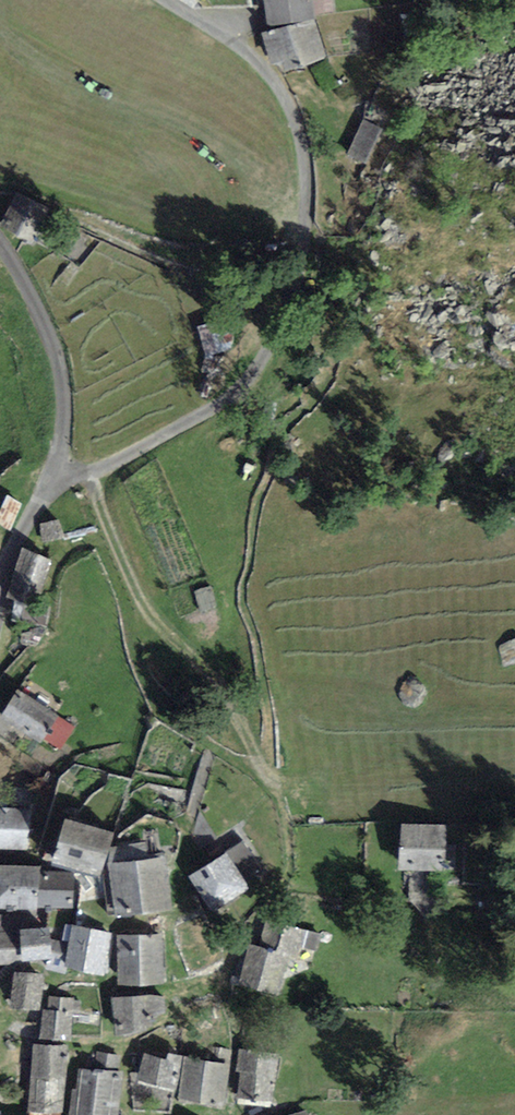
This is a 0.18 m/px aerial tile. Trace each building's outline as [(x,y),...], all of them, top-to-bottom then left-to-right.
[(264,31),(314,24),(311,0),(261,0),(264,31)] [(381,129),(362,120),(346,153),(365,162),(381,129)] [(54,207),(17,190),(0,224),(37,242),(54,207)] [(52,555),(21,545),(5,594),(35,604),(52,555)] [(17,686),(0,713),(0,714),(43,741),(61,714),(17,686)] [(0,804),(0,844),(27,846),(30,807),(0,804)] [(113,830),(65,814),(50,860),(97,876),(113,830)] [(446,824),(399,821),(396,867),(444,869),(446,824)] [(227,847),(188,871),(210,907),(249,882),(227,847)] [(165,853),(108,860),(115,914),(172,906),(165,853)] [(0,861),(0,905),(37,908),(37,904),(71,907),(74,871),(40,868),(40,864),(0,861)] [(261,945),(246,942),(236,986),(281,996),(290,957),(298,959),(301,947),(319,951),(322,934),(266,921),(261,945)] [(112,930),(70,922),(62,963),(105,971),(112,930)] [(0,929),(0,962),(20,962),(20,958),(51,955),(46,925),(12,928),(0,929)] [(163,931),(116,933),(118,981),(165,979),(163,931)] [(40,971),(14,970),(11,1007),(38,1008),(40,971)] [(163,989),(111,997),(116,1030),(150,1025),(148,1012),(166,1010),(163,989)] [(80,999),(47,996),(46,1009),(42,1008),(40,1035),(71,1038),(73,1016),(79,1016),(80,999)] [(65,1044),(32,1043),(30,1109),(63,1110),(65,1044)] [(280,1055),(238,1048),(235,1071),(239,1071),(235,1095),(273,1101),(280,1055)] [(167,1056),(143,1051),(134,1080),(178,1089),(178,1096),(225,1104),(229,1063),(168,1050),(167,1056)] [(78,1066),(75,1088),(71,1088),(68,1114),(117,1114),(122,1072),(78,1066)]
